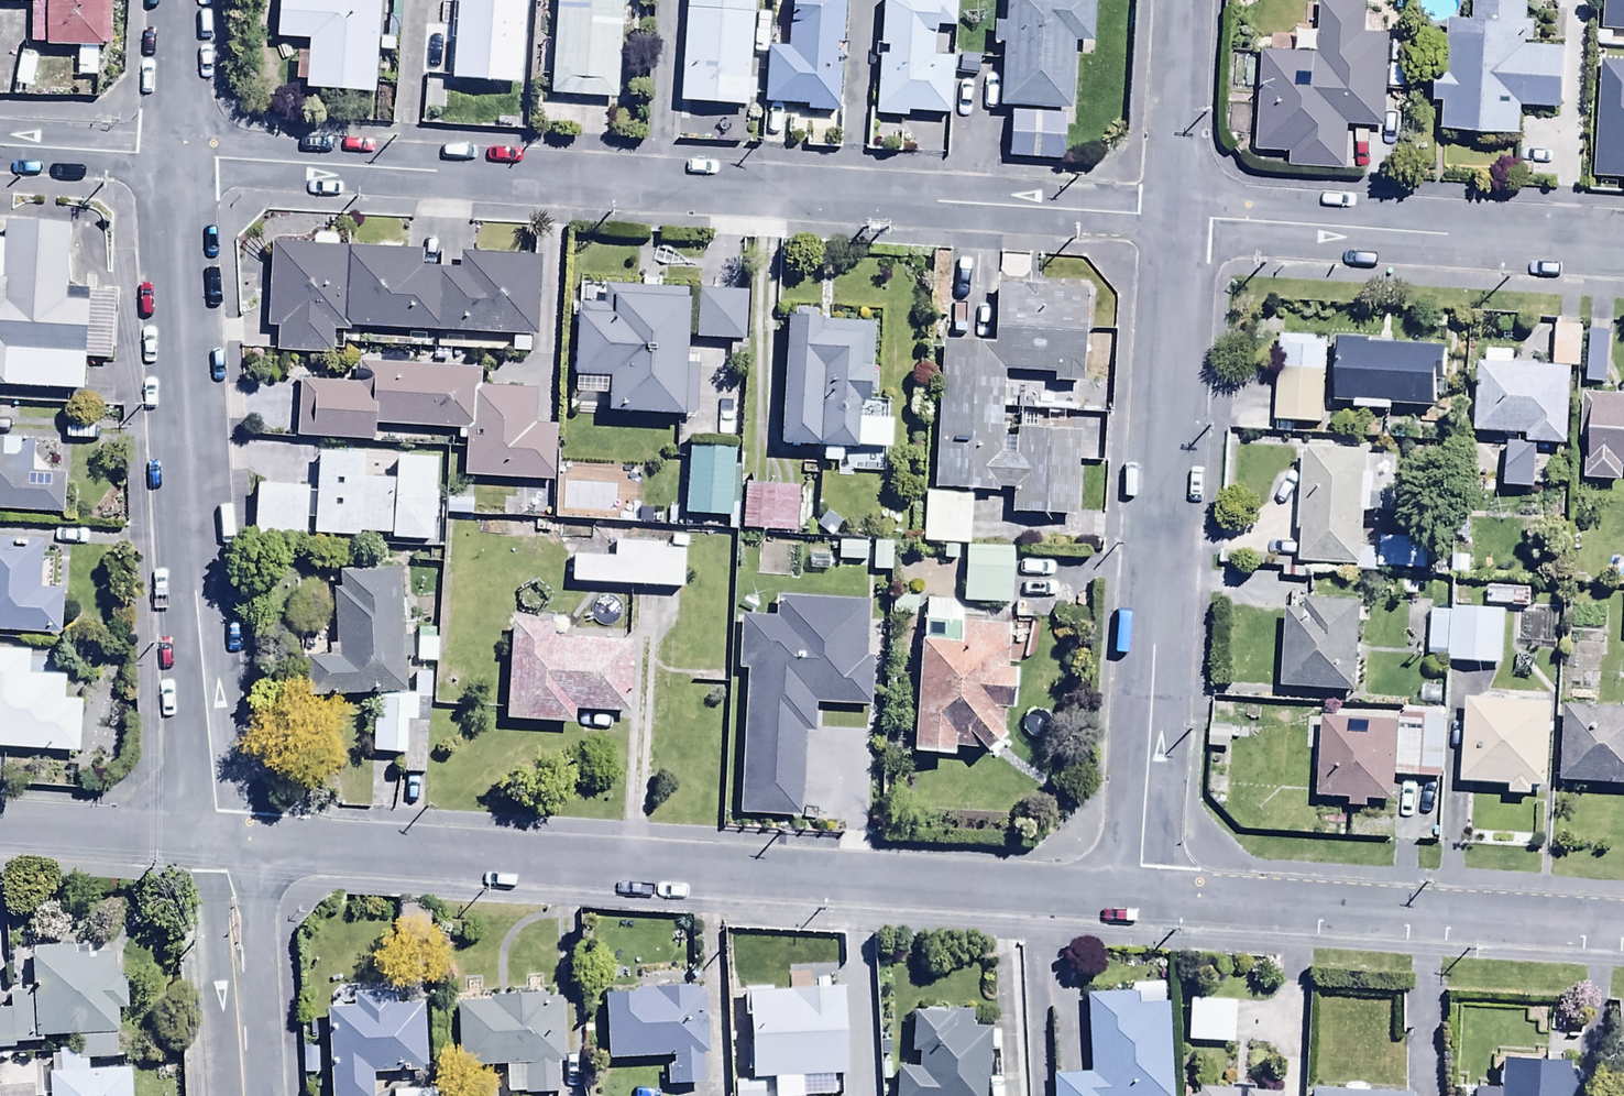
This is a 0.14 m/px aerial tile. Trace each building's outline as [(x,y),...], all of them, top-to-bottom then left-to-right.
[(31,10),(30,51),(79,55),(78,84),(98,85),(99,55),(110,55),(112,0),(0,0),(0,9),(31,10)] [(380,1),(360,0),(280,0),(277,45),(311,47),(308,99),(374,103),(380,1)] [(527,0),(460,0),(459,11),(452,10),(446,91),(521,95),(527,0)] [(551,103),(618,107),(625,0),(557,0),(551,103)] [(682,111),(747,115),(748,106),(755,107),(756,89),(750,88),(756,0),(689,0),(682,111)] [(766,110),(807,112),(807,116),(840,117),(846,7),(839,0),(794,0),(791,53),(767,52),(766,110)] [(875,122),(952,123),(953,65),(935,64),(936,57),(945,57),(945,34),(957,34),(957,0),(891,0),(883,7),(881,57),(887,57),(887,66),(878,65),(875,122)] [(1011,116),(1065,120),(1071,120),(1073,59),(1092,60),(1094,0),(1092,0),(1007,0),(1005,30),(993,29),(992,52),(1002,52),(999,116),(1011,116)] [(1444,111),(1442,139),(1523,144),(1525,116),(1561,118),(1565,57),(1526,55),(1529,7),(1477,4),(1475,30),(1448,28),(1445,85),(1433,85),(1432,110),(1444,111)] [(1263,57),(1257,156),(1291,158),(1290,175),(1349,178),(1351,134),(1384,135),(1389,42),(1366,41),(1368,13),(1322,10),(1319,60),(1263,57)] [(1065,120),(1011,116),(1009,167),(1064,169),(1065,120)] [(0,213),(0,386),(86,389),(88,355),(111,356),(114,285),(71,284),(74,217),(0,213)] [(334,362),(335,340),(437,341),(437,354),(529,359),(529,343),(538,343),(539,264),(461,263),(460,277),(421,276),(421,259),(339,258),(339,243),(315,242),(314,256),(270,255),(269,334),(277,334),(277,361),(334,362)] [(610,403),(610,424),(695,427),(697,375),(687,374),(689,295),(662,294),(662,282),(641,281),(641,290),(580,288),(577,402),(610,403)] [(995,352),(940,349),(934,496),(997,498),(997,495),(1012,496),(1011,522),(1076,525),(1079,441),(1016,438),(1015,460),(1000,459),(1003,378),(1053,381),(1052,389),(1080,390),(1084,301),(997,294),(995,352)] [(698,296),(696,347),(743,349),(744,298),(698,296)] [(785,325),(782,455),(893,458),(894,402),(872,401),(874,330),(817,329),(817,316),(794,316),(794,327),(785,325)] [(1581,375),(1583,332),(1557,331),(1555,374),(1581,375)] [(1278,343),(1274,434),(1326,437),(1330,345),(1278,343)] [(1341,355),(1338,412),(1358,413),(1357,419),(1395,421),(1395,415),(1442,418),(1445,354),(1378,350),(1378,345),(1337,343),(1336,355),(1341,355)] [(416,356),(415,373),(357,370),(356,390),(299,387),(296,442),(374,448),(375,430),(466,436),(463,483),(553,489),(557,433),(536,432),(539,398),(481,393),(482,376),(472,376),(472,359),(416,356)] [(1480,372),(1477,441),(1529,443),(1529,451),(1570,452),(1573,378),(1539,377),(1539,359),(1489,357),(1489,372),(1480,372)] [(1587,469),(1586,490),(1623,490),(1623,403),(1584,403),(1585,434),(1595,434),(1593,469),(1587,469)] [(64,522),(67,485),(32,483),(34,449),(0,447),(0,518),(64,522)] [(1534,496),(1535,455),(1518,455),(1518,459),(1509,459),(1509,496),(1534,496)] [(733,458),(689,456),(686,522),(731,524),(733,458)] [(1362,575),(1370,462),(1304,458),(1298,539),(1307,540),(1304,570),(1362,575)] [(319,462),(314,543),(361,546),(362,540),(392,542),(392,548),(436,551),(441,470),(397,467),(396,487),(378,486),(380,465),(319,462)] [(744,492),(743,538),(797,538),(797,492),(744,492)] [(257,494),(254,546),(306,549),(309,497),(257,494)] [(970,553),(973,502),(926,498),(924,550),(945,551),(944,567),(958,568),(959,553),(966,553),(970,553)] [(573,567),(572,591),(683,595),(685,550),(623,547),(623,529),(532,526),(531,549),(557,550),(557,556),(569,556),(569,566),(573,567)] [(1380,574),(1425,575),(1426,544),(1382,542),(1380,574)] [(892,545),(873,545),(873,576),(892,576),(892,545)] [(60,642),(61,600),(40,599),(41,551),(0,549),(0,640),(60,642)] [(966,553),(964,610),(1012,611),(1014,554),(970,553),(966,553)] [(401,582),(340,583),(340,596),(334,596),(334,629),(300,628),(310,654),(311,703),(371,702),(371,697),(404,697),(403,667),(412,667),(411,644),(402,644),(401,582)] [(1488,588),(1487,609),(1530,611),(1531,591),(1488,588)] [(747,675),(740,819),(799,822),(803,738),(818,739),(819,714),(871,716),(874,662),(864,662),(866,604),(778,599),(776,622),(743,620),(740,675),(747,675)] [(892,599),(891,621),(918,622),(919,601),(892,599)] [(921,649),(916,763),(955,768),(957,750),(969,748),(988,766),(1005,748),(1006,720),(1014,721),(1016,679),(1009,679),(1011,629),(957,627),(958,610),(928,608),(926,649),(921,649)] [(1285,617),(1282,696),(1358,699),(1361,610),(1306,608),(1305,618),(1285,617)] [(1503,674),(1506,616),(1453,613),(1452,620),(1432,619),(1429,661),(1452,663),(1452,671),(1503,674)] [(513,630),(507,726),(573,733),(575,718),(626,723),(633,652),(566,646),(567,635),(513,630)] [(80,761),(82,710),(64,709),(65,683),(51,683),(52,671),(31,670),(32,658),(0,657),(0,756),(80,761)] [(1595,706),(1596,659),(1566,658),(1564,705),(1595,706)] [(1547,804),(1552,698),(1490,695),(1468,708),(1464,792),(1512,795),(1512,803),(1547,804)] [(381,708),(375,707),(374,762),(407,762),(407,728),(416,728),(417,703),(381,702),(381,708)] [(1562,790),(1623,794),(1623,719),(1566,716),(1562,790)] [(1402,728),(1325,727),(1323,807),(1351,808),(1351,813),(1396,814),(1397,786),(1445,787),(1446,719),(1402,718),(1402,728)] [(80,1060),(59,1060),(59,1065),(52,1065),(53,1095),(133,1095),(133,1087),(91,1088),(91,1068),(120,1067),(120,1021),(132,1020),(131,971),(115,971),(115,961),(78,962),(77,948),(42,949),(42,955),(31,955),(32,1000),(34,1050),(80,1048),(80,1060)] [(1052,1095),(1173,1095),(1168,1000),(1136,1002),(1136,989),(1085,991),(1089,1070),(1050,1072),(1052,1095)] [(632,1001),(609,1001),(610,1066),(665,1066),(665,1093),(711,1092),(710,993),(632,994),(632,1001)] [(751,1088),(773,1087),(774,1095),(807,1095),(807,1085),(846,1085),(845,996),(750,997),(751,1088)] [(32,1000),(12,1001),(12,1019),(0,1019),(0,1057),(15,1057),(15,1051),(34,1050),(32,1000)] [(352,1003),(352,1017),(331,1017),(331,1095),(374,1095),(374,1076),(425,1076),(425,1011),(397,1011),(397,1003),(352,1003)] [(458,1012),(460,1072),(496,1071),(497,1095),(558,1095),(557,1074),(565,1073),(563,1004),(490,1006),(491,1012),(458,1012)] [(898,1095),(987,1095),(988,1080),(1000,1080),(1003,1036),(972,1034),(973,1019),(915,1015),(912,1060),(918,1060),(917,1075),(900,1074),(898,1095)] [(1583,1051),(1501,1048),(1499,1082),(1469,1081),(1469,1095),(1581,1095),(1583,1051)] [(849,1051),(850,1094),(879,1093),(878,1051),(849,1051)] [(1196,1084),(1182,1095),(1234,1095),(1234,1085),(1196,1084)] [(1307,1084),(1307,1095),(1408,1095),(1409,1087),(1307,1084)] [(1276,1086),(1244,1085),(1244,1095),(1275,1095),(1276,1086)]
